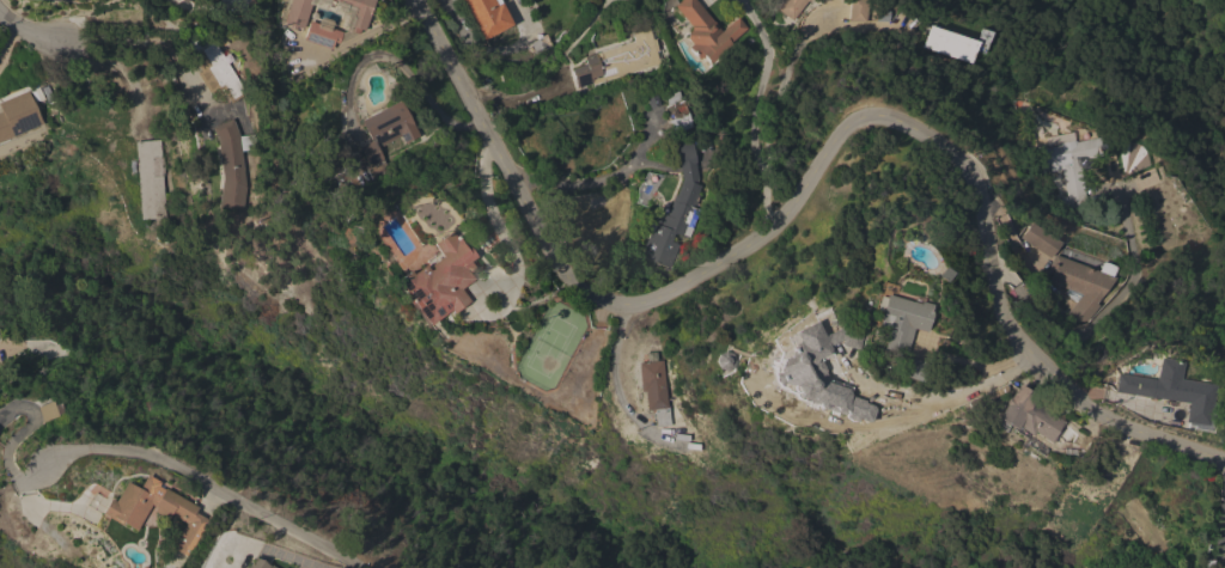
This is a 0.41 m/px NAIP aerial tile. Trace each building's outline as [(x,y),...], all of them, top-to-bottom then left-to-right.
[(282,22),(290,0),(313,0),(303,29),(294,26),(293,30),(288,28),(290,24),(282,22)] [(353,11),(321,0),(374,0),(364,30),(360,29),(359,33),(346,30),(353,11)] [(483,41),(461,0),(499,0),(512,25),(483,41)] [(674,6),(681,0),(695,0),(721,31),(738,17),(746,29),(730,43),(732,44),(711,63),(703,56),(700,60),(689,47),(691,44),(687,38),(688,32),(690,30),(690,26),(674,6)] [(775,8),(781,0),(808,0),(805,1),(792,20),(775,8)] [(848,22),(849,0),(866,0),(866,5),(873,6),(873,19),(866,19),(866,22),(848,22)] [(342,33),(339,44),(334,42),(333,48),(303,38),(309,23),(342,33)] [(921,47),(928,25),(931,26),(931,24),(976,39),(980,29),(992,32),(985,54),(975,50),(971,63),(921,47)] [(633,41),(630,31),(648,26),(653,39),(656,38),(663,62),(593,84),(593,83),(577,88),(571,69),(585,65),(583,56),(633,41)] [(546,33),(551,44),(531,56),(525,47),(546,33)] [(246,93),(231,103),(221,88),(218,91),(215,88),(209,93),(197,74),(201,72),(184,44),(187,43),(187,39),(211,39),(213,43),(214,42),(246,93)] [(1,112),(0,110),(0,103),(0,97),(25,87),(28,91),(29,90),(43,123),(0,142),(0,113),(1,112)] [(400,99),(419,136),(404,143),(400,135),(382,146),(380,143),(376,146),(390,173),(373,182),(365,166),(367,164),(359,147),(371,141),(360,121),(400,99)] [(663,108),(681,99),(693,127),(674,134),(669,123),(666,122),(666,118),(663,108)] [(218,206),(221,178),(218,142),(212,127),(233,118),(239,135),(255,134),(256,149),(242,151),(245,190),(242,210),(218,206)] [(1097,138),(1101,155),(1079,159),(1087,204),(1069,208),(1062,171),(1058,170),(1056,164),(1035,169),(1031,151),(1060,145),(1060,142),(1072,140),(1072,142),(1097,138)] [(135,141),(160,140),(161,157),(164,157),(165,176),(163,176),(165,218),(140,219),(135,141)] [(696,184),(701,185),(697,194),(700,195),(696,206),(694,204),(693,207),(700,209),(689,238),(674,233),(671,239),(677,240),(676,244),(681,245),(671,271),(664,269),(665,265),(639,257),(648,231),(646,230),(650,222),(652,224),(652,222),(654,224),(659,213),(666,215),(674,195),(676,196),(682,179),(679,166),(678,166),(674,145),(691,141),(695,163),(694,163),(699,178),(696,184)] [(347,184),(342,203),(331,200),(337,182),(347,184)] [(1060,243),(1049,258),(1019,238),(1030,221),(1060,243)] [(427,326),(412,304),(409,305),(401,294),(404,292),(396,280),(408,271),(410,275),(423,265),(428,271),(432,268),(429,265),(441,256),(433,244),(451,232),(456,239),(458,238),(464,246),(463,248),(465,250),(469,248),(476,257),(470,262),(475,268),(468,273),(474,280),(459,289),(469,301),(452,313),(450,310),(427,326)] [(1048,282),(1052,275),(1047,273),(1053,254),(1097,270),(1101,262),(1115,267),(1111,276),(1114,277),(1096,303),(1099,305),(1090,320),(1075,322),(1066,314),(1081,294),(1048,282)] [(910,301),(910,299),(930,305),(927,313),(930,313),(924,332),(910,328),(903,355),(880,348),(884,337),(882,336),(884,329),(885,329),(886,328),(874,325),(884,294),(910,301)] [(863,334),(857,352),(839,346),(840,342),(839,341),(828,347),(828,348),(828,354),(818,358),(824,371),(823,371),(828,381),(845,387),(848,393),(848,395),(864,399),(863,402),(871,404),(873,408),(869,422),(858,419),(857,422),(842,419),(843,415),(823,409),(823,408),(821,410),(816,408),(815,404),(815,403),(796,397),(794,393),(791,392),(790,387),(790,385),(788,386),(782,384),(776,386),(770,374),(775,372),(780,356),(785,355),(792,358),(793,356),(788,347),(791,343),(796,341),(798,341),(803,337),(804,340),(806,338),(807,340),(819,334),(819,335),(837,326),(863,334)] [(732,354),(735,360),(732,367),(725,371),(718,368),(714,361),(717,354),(724,350),(732,354)] [(922,362),(916,381),(886,372),(892,353),(922,362)] [(1156,379),(1158,358),(1182,361),(1180,379),(1215,385),(1209,430),(1188,427),(1188,422),(1186,422),(1188,402),(1157,397),(1157,399),(1150,398),(1150,397),(1114,391),(1116,373),(1156,379)] [(670,425),(654,426),(653,409),(646,410),(644,391),(640,391),(638,362),(663,360),(670,425)] [(1050,442),(1032,432),(1031,435),(1017,426),(1014,429),(997,417),(1005,403),(1004,402),(1007,396),(1008,397),(1018,384),(1037,396),(1032,402),(1064,421),(1050,442)] [(43,422),(37,407),(51,401),(54,405),(60,403),(63,411),(57,414),(57,415),(43,422)] [(197,507),(195,513),(208,520),(187,557),(171,548),(185,523),(170,514),(167,519),(153,511),(156,507),(151,505),(136,531),(122,521),(121,525),(102,514),(110,499),(115,501),(127,482),(139,489),(146,475),(159,482),(157,487),(163,489),(164,488),(197,507)] [(267,563),(276,567),(245,567),(251,556),(267,564),(267,563)]
